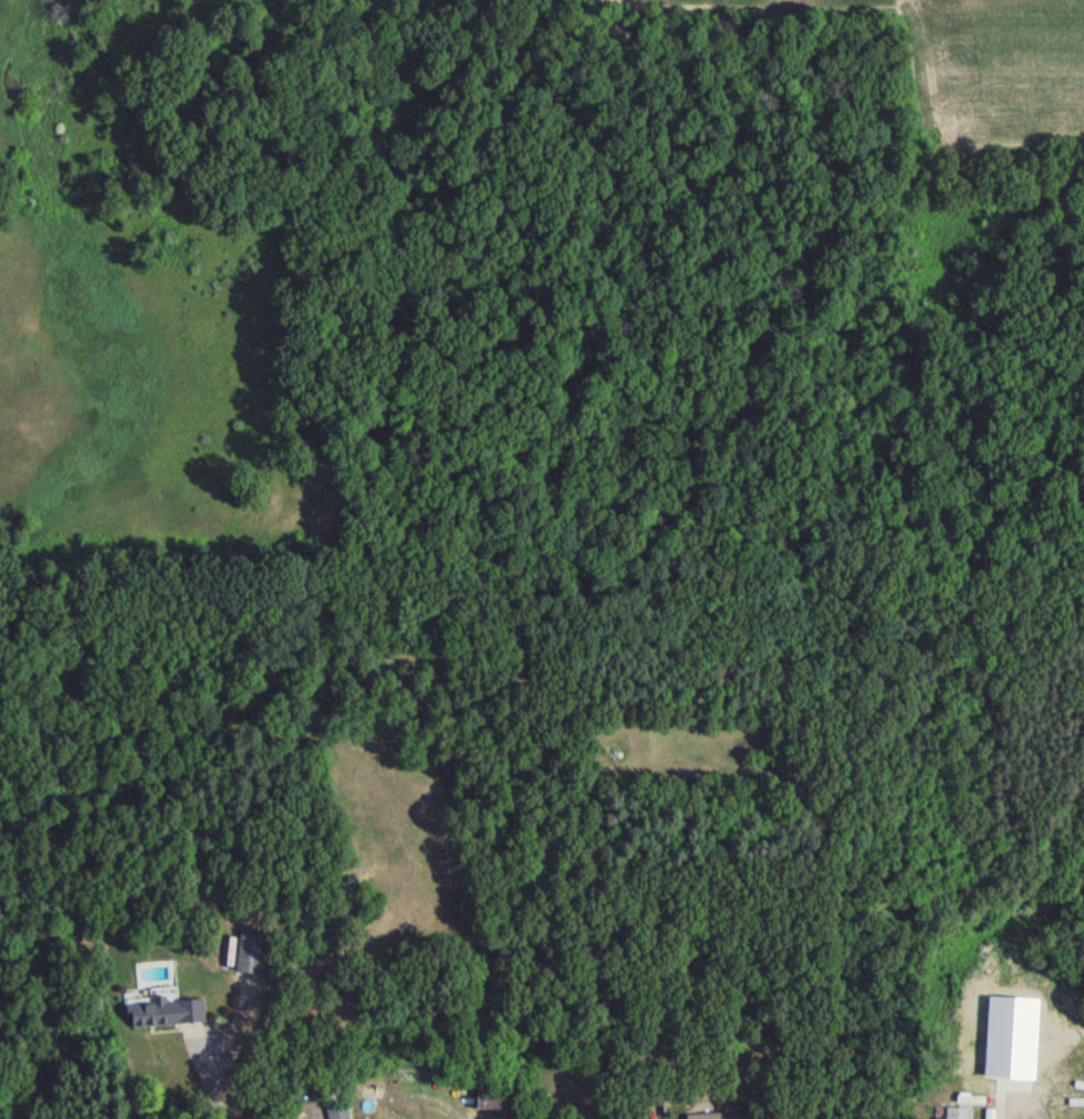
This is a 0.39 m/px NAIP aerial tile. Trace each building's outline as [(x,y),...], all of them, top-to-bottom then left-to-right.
[(263,940),(237,938),(234,977),(260,979),(263,940)] [(203,1029),(201,1002),(127,1005),(128,1032),(203,1029)] [(497,1116),(497,1087),(474,1087),(474,1116),(497,1116)] [(342,1108),(324,1113),(326,1118),(345,1118),(342,1108)]
